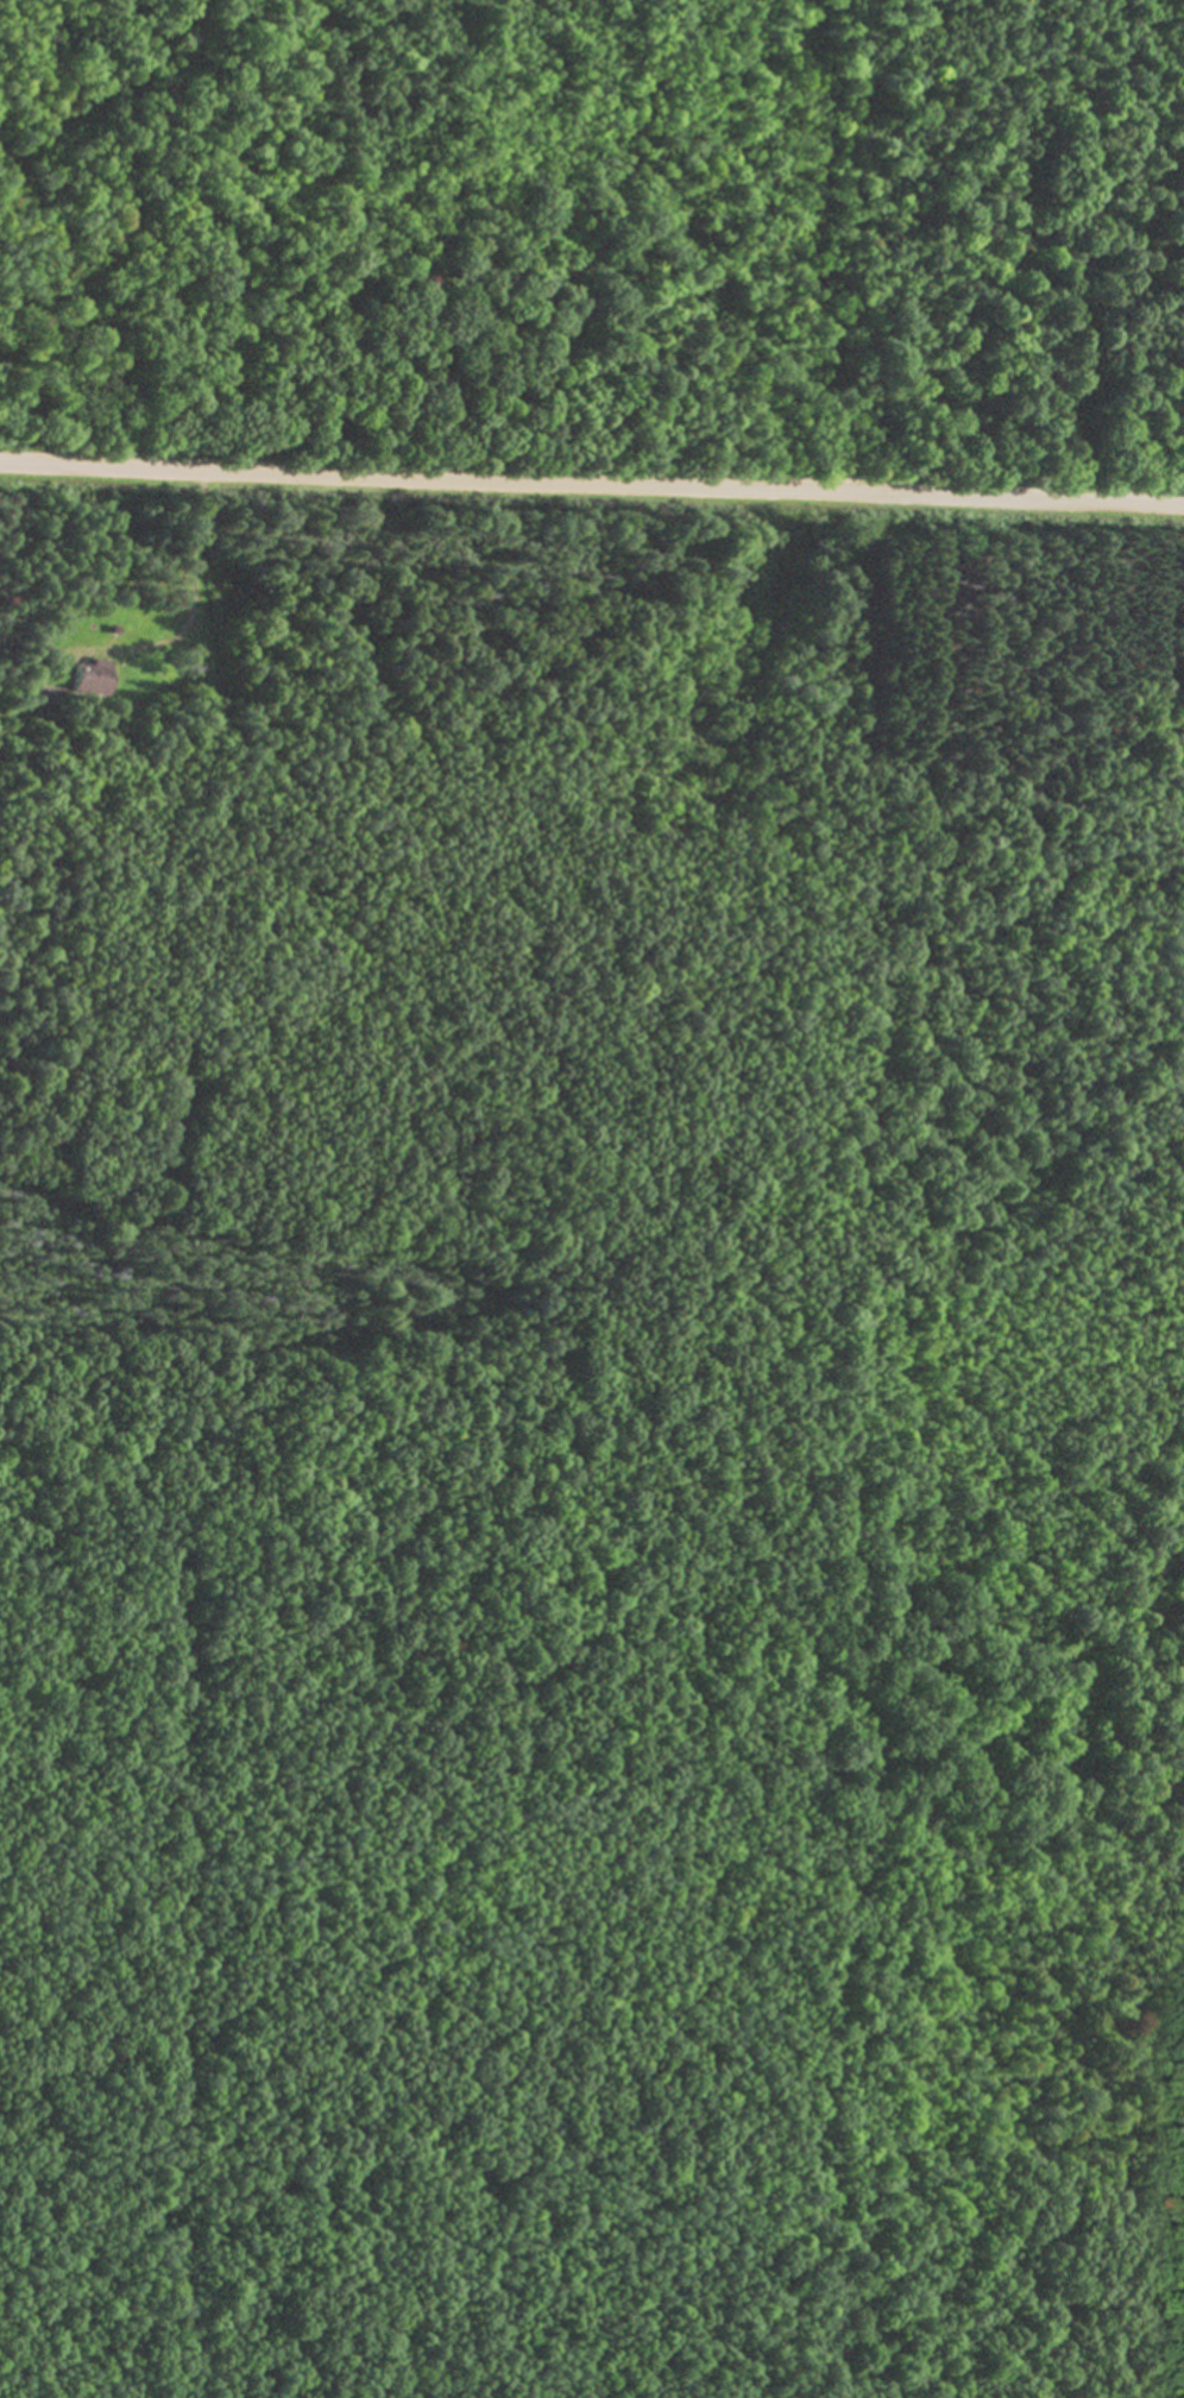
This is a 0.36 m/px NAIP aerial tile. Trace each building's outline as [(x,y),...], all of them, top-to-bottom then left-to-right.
[(94,666),(80,664),(75,692),(109,698),(116,661),(95,658),(94,666)] [(65,688),(36,687),(35,708),(63,710),(65,688)]
